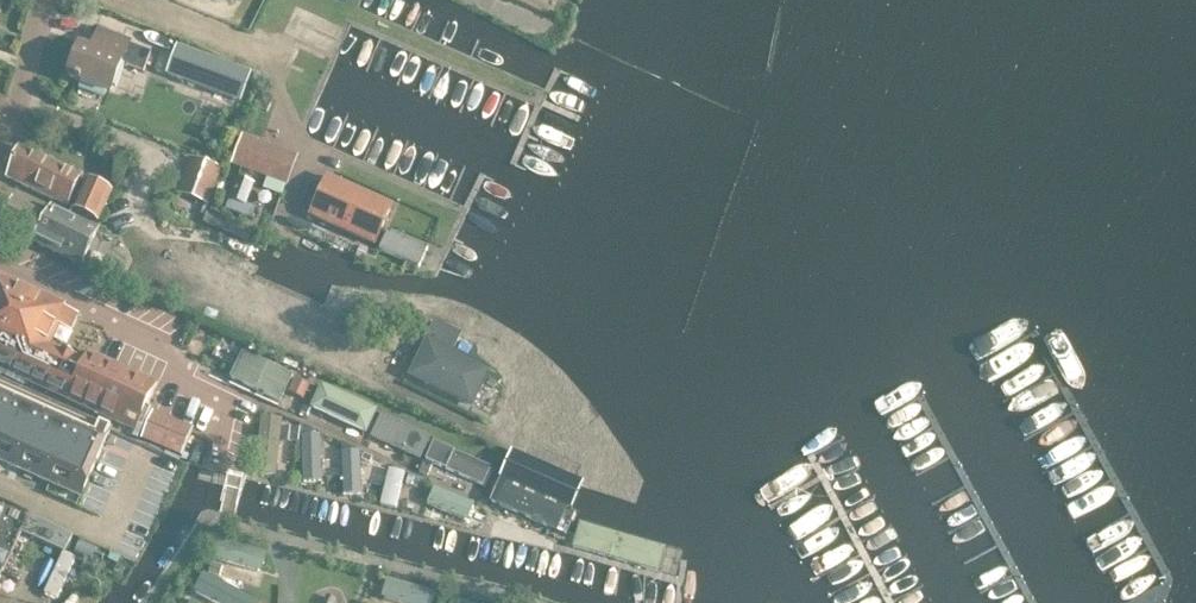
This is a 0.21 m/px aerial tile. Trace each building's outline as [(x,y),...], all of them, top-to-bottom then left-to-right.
[(67,77),(96,88),(110,93),(121,65),(143,73),(151,52),(130,44),(131,41),(99,29),(91,50),(79,46),(67,77)] [(178,46),(168,74),(241,101),(252,73),(178,46)] [(259,93),(254,105),(267,111),(269,105),(266,96),(259,93)] [(244,134),(233,164),(288,185),(298,155),(244,134)] [(6,178),(67,206),(81,175),(19,147),(9,168),(6,178)] [(210,159),(224,164),(228,153),(214,148),(210,159)] [(177,193),(209,204),(222,168),(191,157),(177,193)] [(326,176),(309,215),(374,244),(391,205),(326,176)] [(71,208),(96,220),(97,220),(111,190),(86,178),(71,208)] [(237,178),(229,199),(244,205),(252,184),(237,178)] [(13,198),(1,224),(64,255),(69,245),(87,253),(99,229),(51,206),(47,215),(13,198)] [(231,223),(227,233),(246,241),(250,231),(231,223)] [(388,230),(379,250),(418,267),(421,261),(427,247),(388,230)] [(44,389),(66,400),(67,399),(84,359),(51,343),(56,331),(60,324),(71,329),(79,311),(0,274),(0,369),(44,389)] [(214,285),(210,293),(220,298),(224,290),(214,285)] [(462,335),(435,321),(409,376),(473,408),(491,370),(454,351),(462,335)] [(84,359),(67,399),(96,412),(123,424),(133,401),(146,407),(157,383),(96,355),(88,351),(84,359)] [(291,378),(292,376),(245,353),(233,379),(280,401),(285,390),(291,378)] [(291,378),(285,390),(301,398),(307,385),(291,378)] [(315,378),(304,402),(361,429),(371,405),(315,378)] [(81,496),(97,460),(110,428),(0,379),(0,460),(81,496)] [(373,409),(363,429),(372,434),(371,436),(420,459),(431,436),(373,409)] [(143,438),(182,454),(193,428),(154,411),(143,438)] [(262,417),(255,473),(275,475),(282,420),(262,417)] [(305,477),(320,477),(318,440),(303,440),(305,477)] [(343,442),(345,490),(361,490),(359,451),(357,452),(357,448),(343,442)] [(433,442),(426,458),(481,484),(489,467),(433,442)] [(511,453),(500,477),(571,508),(582,484),(511,453)] [(383,502),(396,506),(405,472),(392,468),(383,502)] [(500,477),(491,502),(560,532),(571,508),(500,477)] [(431,501),(463,515),(469,502),(437,487),(431,501)] [(0,502),(0,522),(21,532),(64,552),(66,552),(73,536),(29,515),(0,502)] [(577,521),(570,546),(674,575),(681,551),(577,521)] [(268,554),(226,540),(222,551),(264,566),(268,554)] [(66,552),(64,552),(45,593),(57,599),(76,557),(66,552)] [(99,568),(86,561),(82,569),(96,576),(99,568)] [(206,575),(199,587),(227,602),(250,602),(251,600),(206,575)] [(386,593),(415,602),(430,602),(432,595),(390,582),(386,593)]
